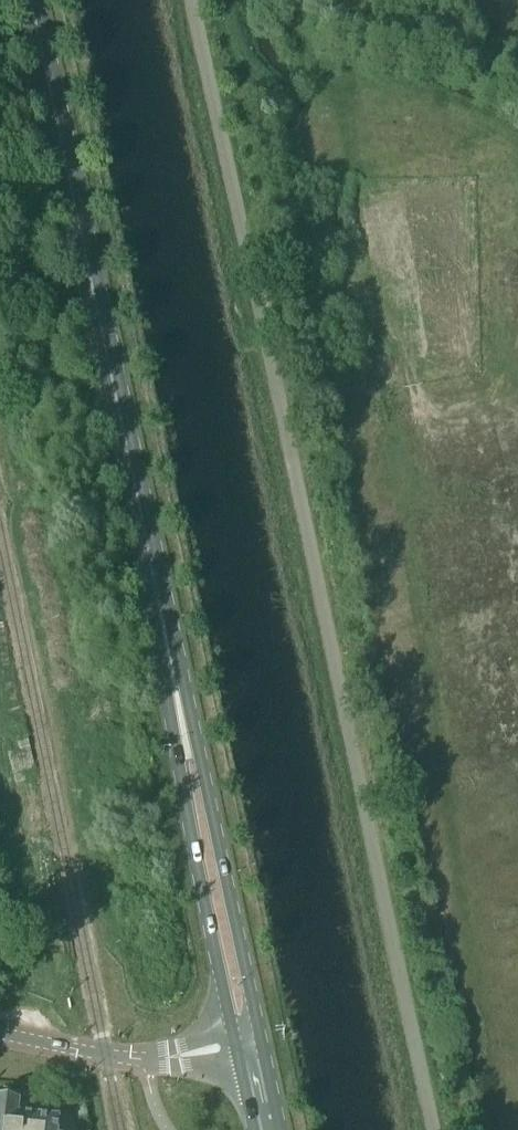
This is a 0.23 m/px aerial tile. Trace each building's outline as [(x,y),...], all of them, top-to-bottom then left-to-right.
[(61,1110),(0,1103),(0,1129),(59,1129),(61,1110)]
